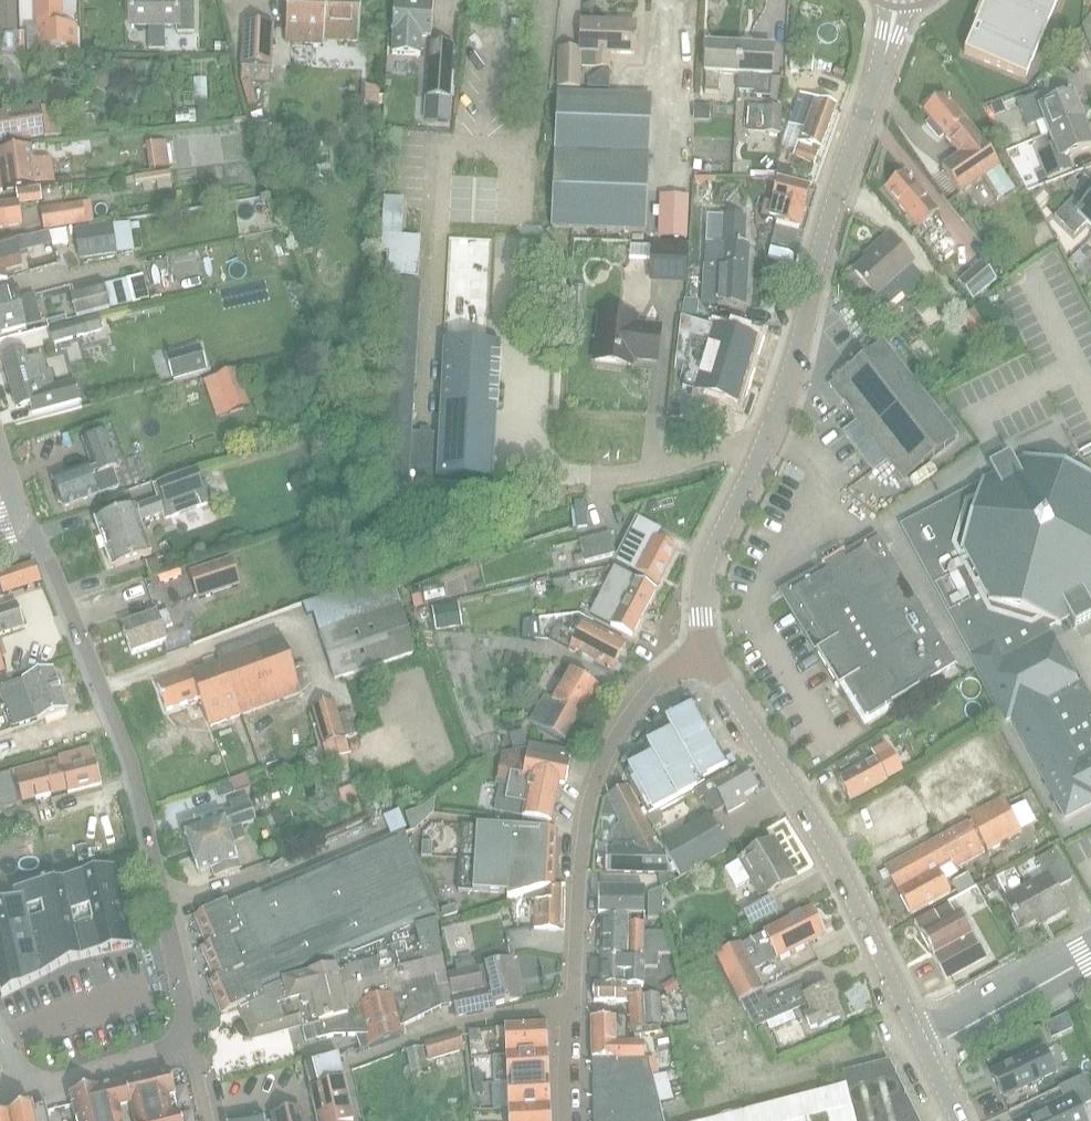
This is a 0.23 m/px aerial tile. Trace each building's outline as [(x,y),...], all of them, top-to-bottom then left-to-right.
[(25,27),(25,33),(24,53),(37,53),(37,49),(75,48),(74,27),(60,27),(60,0),(36,0),(36,27),(25,27)] [(130,25),(177,25),(177,32),(194,32),(194,2),(177,2),(177,0),(130,0),(130,25)] [(322,43),(323,30),(335,31),(336,28),(341,28),(340,34),(358,35),(360,0),(286,0),(284,41),(322,43)] [(394,0),(392,34),(393,34),(392,54),(420,56),(421,36),(430,37),(433,3),(394,0)] [(963,54),(1025,78),(1057,0),(985,0),(963,54)] [(15,30),(15,1),(0,2),(0,30),(15,30)] [(509,32),(520,33),(521,22),(510,21),(509,32)] [(580,21),(579,50),(578,65),(607,66),(607,52),(633,53),(633,23),(580,21)] [(240,67),(270,68),(272,24),(243,22),(240,67)] [(158,25),(148,25),(148,38),(148,50),(164,50),(164,38),(164,25),(158,25)] [(25,33),(15,33),(14,55),(24,55),(25,33)] [(427,97),(450,98),(453,45),(430,44),(427,97)] [(718,74),(737,75),(739,46),(705,44),(704,73),(705,73),(704,93),(717,93),(718,74)] [(737,75),(736,90),(756,91),(755,95),(768,96),(769,77),(770,77),(772,48),(739,46),(737,75)] [(578,65),(579,50),(558,50),(557,86),(577,87),(578,65)] [(790,55),(789,68),(811,70),(812,57),(790,55)] [(103,68),(89,81),(100,92),(113,79),(103,68)] [(587,80),(587,88),(608,89),(609,70),(600,70),(587,80)] [(194,78),(195,105),(207,105),(207,78),(194,78)] [(251,82),(240,81),(247,107),(257,104),(251,82)] [(359,104),(377,104),(377,87),(360,87),(359,104)] [(551,227),(644,231),(649,95),(557,92),(551,227)] [(1043,121),(1048,134),(1082,121),(1072,95),(1046,105),(1041,93),(1017,102),(1017,103),(1027,128),(1043,121)] [(789,124),(781,145),(794,150),(797,141),(819,149),(835,108),(799,95),(789,124)] [(930,108),(924,113),(930,120),(925,124),(939,141),(944,137),(959,156),(943,167),(961,193),(982,179),(996,201),(1014,189),(1000,166),(980,138),(945,95),(930,108)] [(999,99),(989,103),(993,114),(1003,111),(999,99)] [(45,138),(45,137),(60,134),(56,105),(40,108),(40,106),(0,112),(0,145),(45,138)] [(746,131),(779,133),(781,108),(748,106),(746,131)] [(696,108),(695,120),(708,120),(709,108),(696,108)] [(189,122),(189,124),(196,123),(196,122),(209,121),(209,110),(174,111),(175,123),(189,122)] [(1048,134),(1054,147),(1037,154),(1047,179),(1071,170),(1066,157),(1090,148),(1090,143),(1082,121),(1048,134)] [(793,159),(813,165),(817,152),(798,146),(793,159)] [(0,166),(0,190),(54,184),(51,158),(33,160),(31,147),(0,150),(0,164),(0,166)] [(134,176),(135,185),(171,180),(170,170),(134,176)] [(885,189),(919,228),(939,210),(905,171),(885,189)] [(765,201),(761,217),(773,221),(798,227),(809,187),(777,178),(771,203),(765,201)] [(1072,179),(1065,186),(1075,196),(1082,188),(1072,179)] [(18,203),(41,201),(40,186),(16,189),(18,201),(0,203),(0,228),(21,225),(18,203)] [(661,196),(659,238),(686,239),(687,197),(661,196)] [(1090,229),(1090,198),(1081,208),(1072,199),(1053,217),(1073,236),(1086,224),(1090,229)] [(385,200),(382,236),(383,236),(382,250),(388,250),(386,275),(389,275),(416,277),(419,237),(401,236),(404,201),(385,200)] [(42,209),(45,230),(86,224),(83,203),(42,209)] [(706,216),(705,242),(710,242),(709,264),(720,265),(719,267),(717,306),(745,308),(748,245),(744,244),(746,217),(706,216)] [(113,226),(75,231),(80,260),(117,254),(117,253),(132,252),(130,234),(128,223),(113,225),(113,226)] [(770,243),(793,249),(797,232),(775,226),(770,243)] [(876,252),(855,272),(876,295),(871,299),(884,313),(902,296),(910,304),(929,287),(918,275),(909,265),(912,263),(888,236),(873,249),(876,252)] [(6,278),(4,271),(19,266),(16,254),(31,250),(27,237),(12,238),(0,242),(0,280),(6,278)] [(284,243),(274,246),(278,257),(287,254),(284,243)] [(652,246),(651,275),(684,276),(685,247),(652,246)] [(959,283),(973,300),(997,279),(982,262),(959,283)] [(141,274),(126,278),(132,302),(147,298),(141,274)] [(387,327),(374,559),(402,560),(404,532),(406,488),(406,487),(414,488),(420,488),(431,489),(434,434),(429,433),(430,431),(427,429),(422,429),(419,431),(419,433),(411,432),(416,328),(416,327),(419,283),(416,283),(416,277),(389,275),(389,282),(387,327)] [(70,293),(75,313),(108,304),(102,284),(70,293)] [(0,292),(0,333),(40,322),(33,295),(19,299),(16,288),(0,292)] [(698,305),(683,305),(682,315),(697,317),(698,305)] [(959,320),(987,356),(1001,346),(973,310),(959,320)] [(660,328),(635,325),(636,318),(600,314),(595,361),(630,365),(631,358),(656,361),(660,328)] [(49,329),(53,343),(101,331),(97,316),(49,329)] [(681,317),(675,360),(688,364),(681,386),(736,403),(756,339),(697,321),(696,322),(681,317)] [(442,341),(435,478),(493,482),(493,477),(484,476),(487,410),(497,411),(500,344),(442,341)] [(884,344),(831,385),(903,479),(930,459),(956,438),(930,404),(884,344)] [(3,354),(18,406),(31,402),(33,411),(81,398),(75,379),(51,386),(41,354),(27,357),(25,348),(3,354)] [(959,367),(949,375),(953,380),(963,372),(959,367)] [(236,369),(216,376),(229,414),(249,407),(236,369)] [(670,414),(669,417),(678,417),(679,414),(679,405),(670,405),(670,414)] [(92,465),(52,480),(62,508),(98,495),(98,493),(119,486),(113,469),(118,467),(106,432),(83,441),(92,465)] [(901,526),(1005,721),(1010,718),(1064,819),(1090,804),(1090,713),(1075,684),(1076,683),(1051,636),(1050,637),(1045,627),(1054,623),(1060,625),(1061,624),(1056,622),(1068,616),(1073,627),(1075,626),(1075,625),(1090,617),(1090,608),(1089,604),(1090,603),(1090,479),(1090,478),(1082,475),(1064,470),(1023,457),(1022,458),(1027,460),(1015,466),(1009,455),(1008,456),(1008,457),(988,467),(994,477),(982,484),(983,479),(982,479),(979,485),(901,526)] [(96,521),(112,567),(151,554),(140,522),(162,514),(164,521),(209,504),(196,469),(156,483),(162,498),(96,521)] [(636,519),(615,558),(658,581),(674,550),(655,540),(659,531),(636,519)] [(580,541),(585,561),(614,554),(610,533),(580,541)] [(828,569),(790,593),(823,646),(817,650),(839,686),(845,682),(867,719),(956,664),(878,538),(871,542),(862,548),(862,549),(845,559),(843,556),(839,554),(827,562),(826,566),(828,569)] [(189,572),(198,599),(240,585),(231,558),(189,572)] [(157,560),(147,563),(151,578),(162,575),(157,560)] [(3,593),(41,580),(34,561),(0,572),(0,583),(3,593)] [(615,568),(593,613),(600,617),(631,633),(654,588),(624,572),(615,568)] [(416,652),(400,604),(390,573),(346,588),(322,596),(303,603),(307,615),(312,613),(318,631),(334,679),(416,652)] [(570,582),(576,580),(575,575),(552,579),(555,592),(572,588),(570,582)] [(342,577),(319,585),(322,596),(346,588),(342,577)] [(418,592),(410,593),(414,609),(422,607),(418,592)] [(24,625),(17,603),(0,608),(0,633),(24,625)] [(455,605),(431,609),(434,631),(458,627),(455,605)] [(122,625),(132,652),(167,640),(162,628),(173,625),(168,610),(157,614),(156,613),(122,625)] [(549,635),(547,639),(573,652),(575,649),(611,668),(625,643),(592,625),(592,626),(583,621),(576,634),(555,623),(549,635)] [(221,661),(220,661),(240,715),(300,693),(310,683),(303,663),(290,667),(276,630),(217,652),(221,661)] [(240,715),(220,661),(157,685),(166,710),(200,698),(210,725),(240,715)] [(0,688),(0,694),(11,726),(36,718),(37,720),(67,710),(53,669),(23,680),(0,688)] [(529,721),(565,742),(599,686),(571,670),(553,700),(545,695),(529,721)] [(694,790),(704,785),(701,779),(727,765),(708,729),(709,728),(708,726),(695,703),(693,700),(691,699),(690,699),(686,699),(684,700),(683,701),(683,702),(630,768),(629,769),(630,771),(625,774),(648,815),(694,789),(694,790)] [(344,737),(358,733),(350,711),(337,715),(333,700),(312,707),(327,758),(348,751),(344,737)] [(524,729),(509,733),(513,747),(527,743),(524,729)] [(502,754),(498,771),(510,773),(505,800),(524,803),(521,815),(551,821),(558,782),(564,783),(570,751),(529,743),(528,746),(528,748),(502,754)] [(875,759),(837,780),(849,802),(888,781),(887,781),(903,773),(886,743),(870,751),(875,759)] [(100,784),(91,748),(58,756),(59,760),(0,775),(0,809),(100,784)] [(277,763),(267,767),(270,777),(281,773),(277,763)] [(710,782),(704,785),(694,790),(699,798),(703,796),(713,813),(724,807),(727,812),(744,802),(741,797),(754,790),(741,768),(712,785),(710,782)] [(230,779),(233,790),(259,782),(256,772),(230,779)] [(356,784),(338,790),(342,801),(360,794),(356,784)] [(660,887),(662,886),(675,880),(627,785),(606,795),(630,843),(612,843),(612,849),(605,849),(606,872),(657,871),(660,887)] [(972,822),(988,851),(1021,832),(1005,803),(972,822)] [(182,827),(190,855),(214,847),(212,841),(228,836),(225,830),(238,825),(239,825),(246,823),(255,821),(251,805),(221,814),(221,813),(182,827)] [(272,812),(277,825),(285,822),(284,820),(292,817),(289,809),(282,813),(280,809),(272,812)] [(397,811),(382,817),(390,836),(405,829),(397,811)] [(335,829),(323,834),(327,843),(338,837),(371,823),(367,814),(335,829)] [(661,842),(680,876),(727,850),(707,816),(696,822),(661,842)] [(898,891),(911,915),(951,893),(944,880),(960,872),(957,867),(983,853),(967,824),(888,867),(900,890),(898,891)] [(214,847),(190,855),(197,873),(213,867),(216,875),(239,867),(231,841),(243,837),(239,825),(238,825),(225,830),(228,836),(212,841),(214,847)] [(461,825),(458,891),(507,893),(507,900),(542,890),(542,891),(560,886),(561,883),(553,886),(555,830),(461,825)] [(1,844),(31,838),(29,828),(0,833),(0,838),(1,844)] [(241,1007),(241,1008),(264,999),(261,991),(306,972),(306,973),(391,936),(393,939),(411,930),(411,929),(441,915),(405,829),(390,836),(228,905),(227,902),(196,916),(208,945),(203,947),(216,979),(210,981),(224,1013),(240,1006),(241,1007)] [(740,859),(725,868),(736,887),(751,878),(761,895),(794,876),(772,839),(740,858),(740,859)] [(421,842),(420,856),(430,857),(431,842),(421,842)] [(1037,861),(1046,877),(1004,900),(1019,928),(1045,914),(1048,920),(1066,910),(1055,890),(1071,881),(1054,851),(1037,861)] [(67,947),(129,933),(114,867),(14,890),(16,898),(0,901),(0,983),(67,947)] [(952,881),(958,893),(974,885),(967,873),(952,881)] [(981,888),(986,897),(999,890),(993,881),(981,888)] [(560,886),(542,891),(542,899),(534,899),(534,927),(559,927),(560,886)] [(662,886),(660,887),(647,893),(647,918),(661,918),(662,886)] [(643,889),(597,889),(597,923),(600,923),(626,923),(644,923),(643,889)] [(743,912),(750,924),(777,909),(770,897),(743,912)] [(453,905),(440,909),(443,919),(456,914),(453,905)] [(973,931),(961,910),(954,914),(950,905),(916,923),(946,978),(986,956),(976,938),(981,935),(977,929),(973,931)] [(737,1001),(738,1000),(761,989),(751,969),(823,934),(811,909),(777,925),(778,926),(736,946),(736,944),(714,954),(737,1001)] [(264,999),(241,1008),(254,1037),(301,1024),(302,1024),(303,1028),(314,1025),(318,1039),(334,1035),(373,1034),(376,1042),(372,1044),(372,1045),(400,1036),(400,1034),(398,1035),(396,1028),(443,1007),(438,985),(448,983),(442,951),(438,920),(412,930),(411,930),(393,939),(391,936),(306,973),(306,972),(261,991),(264,999)] [(600,923),(600,959),(625,959),(625,954),(657,954),(657,955),(671,954),(667,933),(644,933),(644,923),(626,923),(600,923)] [(625,959),(600,959),(600,985),(594,985),(594,998),(598,1002),(626,1002),(626,998),(629,998),(631,1023),(634,1032),(660,1031),(658,994),(641,994),(641,986),(643,986),(643,966),(657,967),(657,955),(657,954),(625,954),(625,959)] [(496,1005),(521,1000),(512,959),(476,967),(474,962),(456,965),(457,971),(448,974),(450,983),(454,1002),(454,1001),(458,1016),(496,1008),(496,1005)] [(674,978),(662,985),(667,994),(679,987),(674,978)] [(761,989),(738,1001),(754,1027),(767,1021),(771,1031),(795,1020),(791,1011),(808,1004),(812,1013),(805,1018),(810,1028),(818,1027),(818,1029),(840,1019),(827,988),(807,996),(802,986),(766,1002),(761,989)] [(1056,1019),(1044,1025),(1049,1037),(1071,1027),(1065,1015),(1056,1019)] [(591,1018),(592,1058),(641,1058),(641,1044),(628,1044),(628,1033),(625,1033),(626,1018),(591,1018)] [(506,1038),(507,1055),(546,1053),(545,1026),(496,1028),(496,1038),(506,1038)] [(469,1031),(469,1042),(478,1041),(477,1030),(469,1031)] [(424,1046),(428,1060),(465,1050),(458,1032),(422,1042),(424,1046)] [(407,1050),(412,1077),(428,1074),(423,1047),(407,1050)] [(1037,1082),(1055,1073),(1043,1048),(1025,1057),(1024,1056),(991,1071),(1004,1098),(1037,1082)] [(507,1055),(508,1082),(548,1081),(546,1053),(507,1055)] [(318,1120),(352,1120),(343,1081),(338,1056),(306,1065),(318,1120)] [(592,1058),(593,1119),(598,1119),(598,1120),(662,1120),(660,1113),(658,1104),(673,1100),(672,1095),(682,1092),(676,1069),(651,1076),(647,1058),(641,1058),(592,1058)] [(888,1061),(841,1072),(845,1087),(854,1120),(917,1120),(888,1061)] [(98,1089),(98,1088),(70,1095),(76,1120),(181,1120),(179,1115),(178,1115),(174,1098),(175,1097),(169,1072),(124,1082),(125,1084),(98,1089)] [(482,1073),(473,1073),(474,1084),(483,1083),(482,1073)] [(1015,1120),(1085,1120),(1079,1107),(1090,1101),(1090,1091),(1084,1075),(1058,1087),(1064,1099),(1015,1120)] [(508,1082),(510,1109),(549,1107),(548,1081),(508,1082)] [(483,1083),(474,1084),(475,1094),(484,1093),(483,1083)] [(845,1087),(713,1120),(854,1120),(845,1087)] [(3,1120),(49,1120),(45,1105),(3,1120)] [(549,1107),(510,1109),(510,1120),(550,1120),(549,1107)] [(271,1116),(272,1120),(303,1120),(299,1108),(271,1116)] [(226,1120),(263,1120),(261,1112),(226,1120)]
